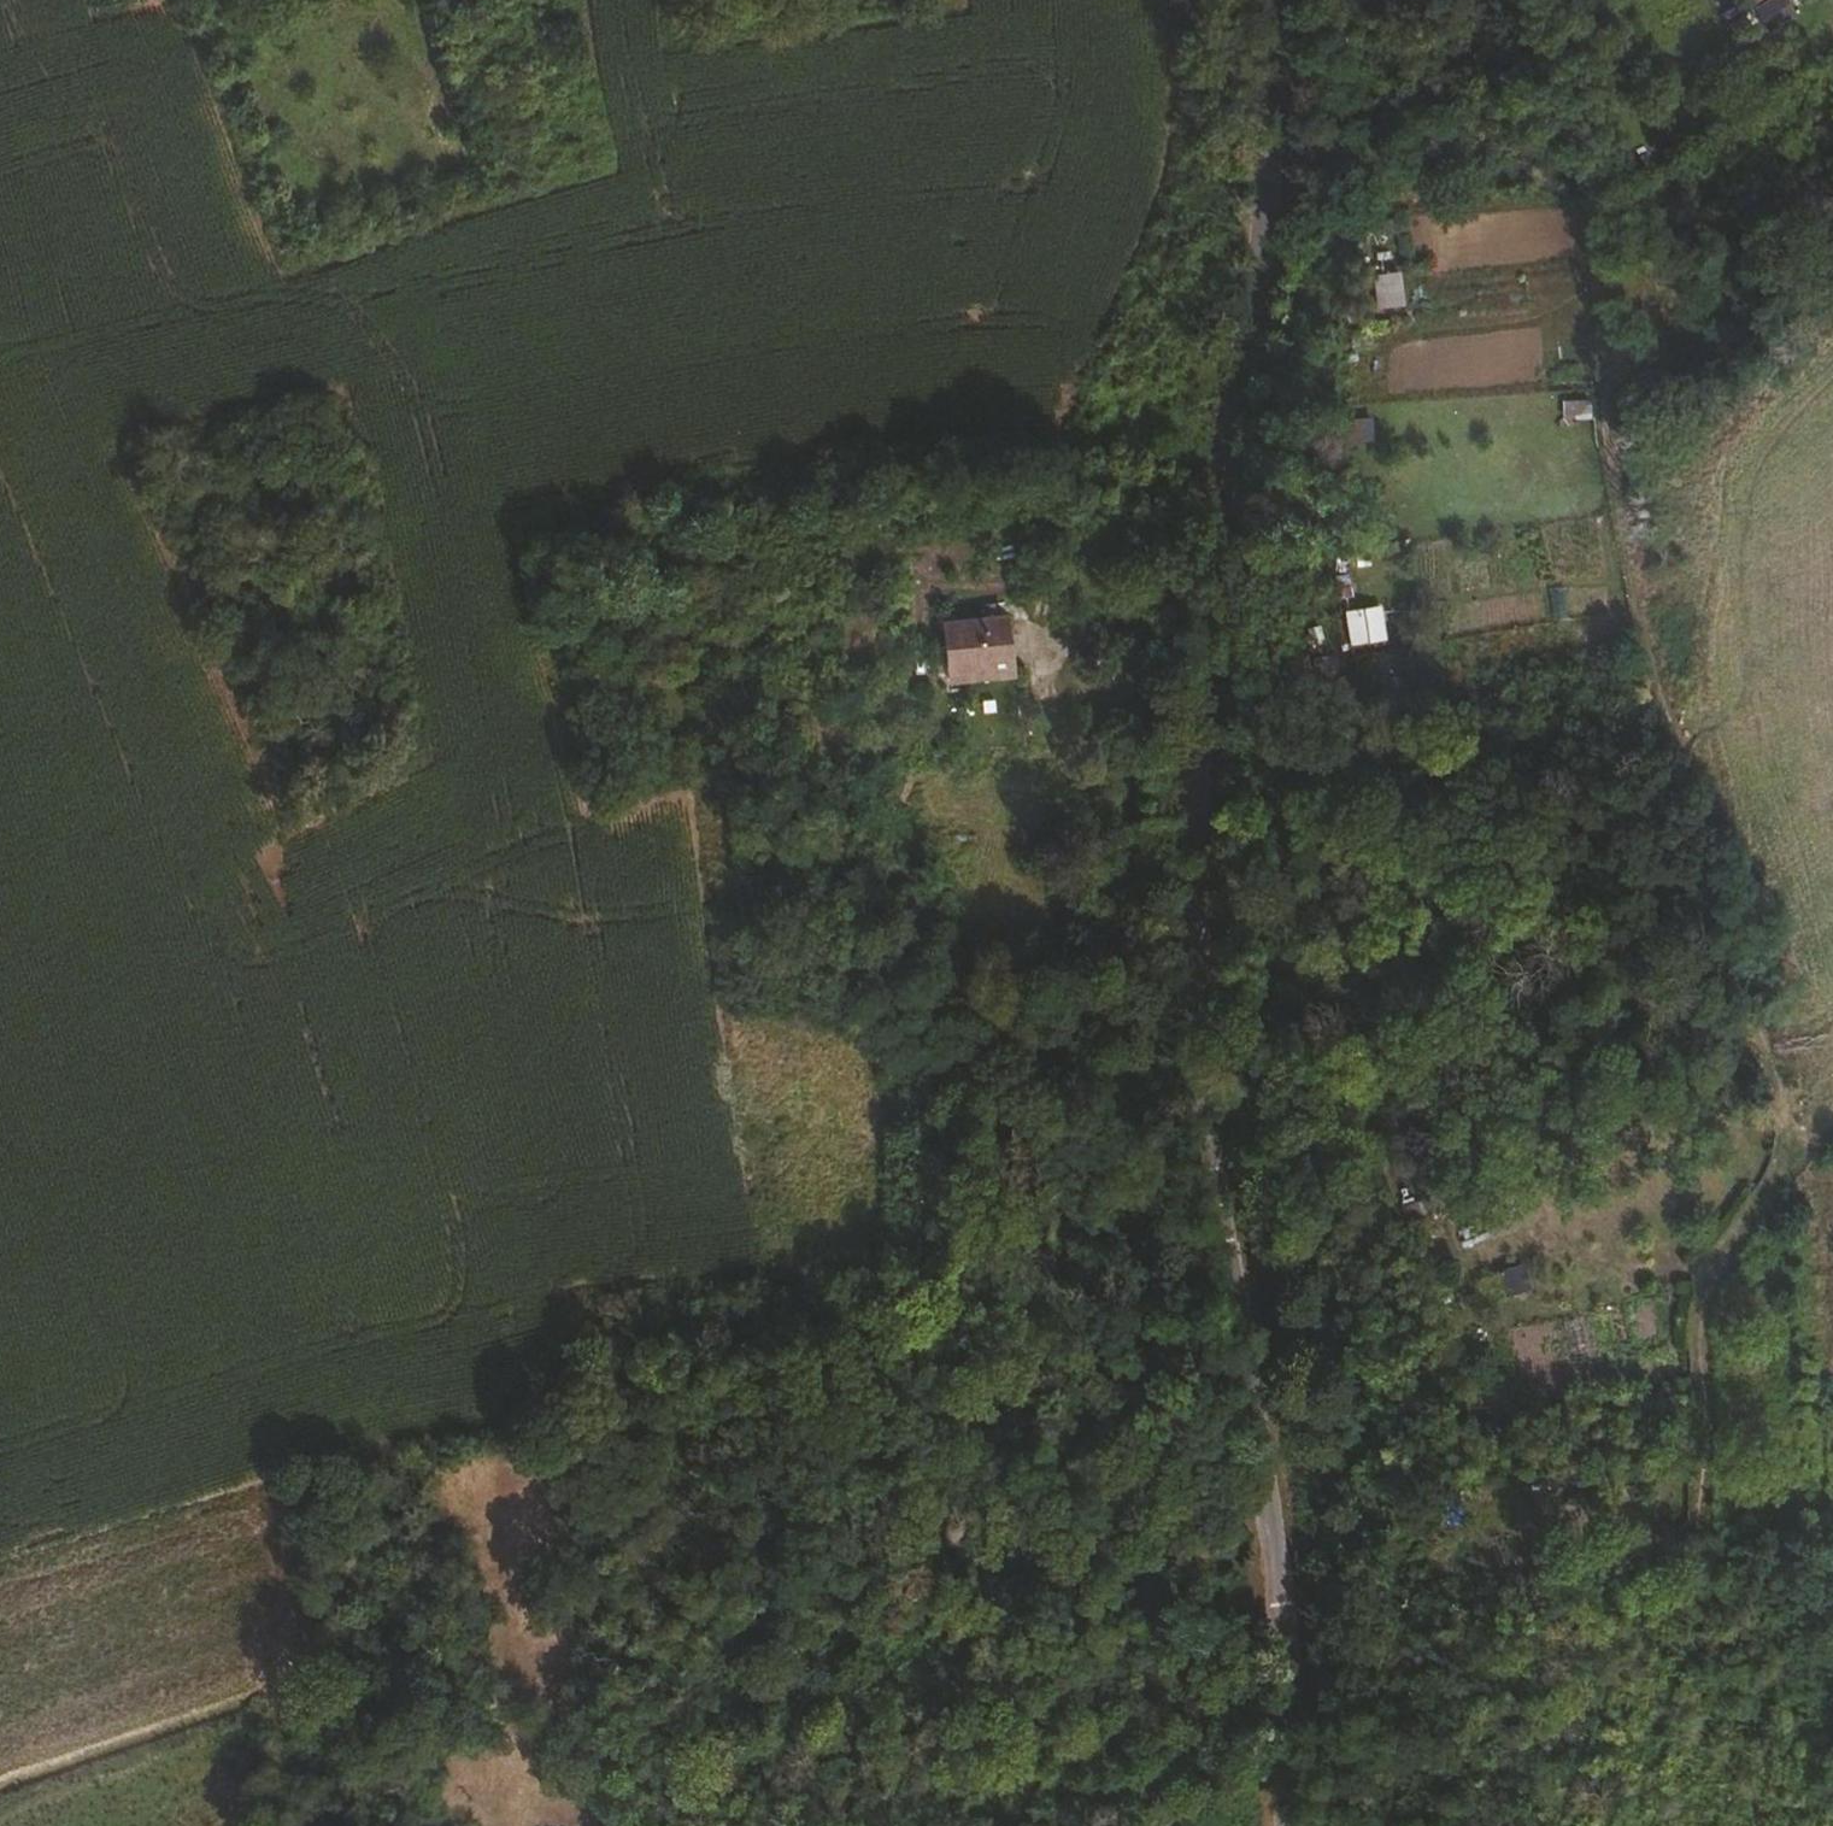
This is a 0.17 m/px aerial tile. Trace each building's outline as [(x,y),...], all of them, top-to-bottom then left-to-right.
[(1401,277),(1375,277),(1376,309),(1402,308),(1401,277)] [(1380,612),(1346,613),(1348,645),(1382,643),(1380,612)] [(999,625),(998,619),(939,627),(940,632),(999,625)] [(999,625),(940,632),(944,665),(1003,658),(999,625)] [(1003,658),(944,665),(946,680),(1005,672),(1003,658)] [(1059,805),(1104,801),(1104,797),(1059,801),(1059,805)]
